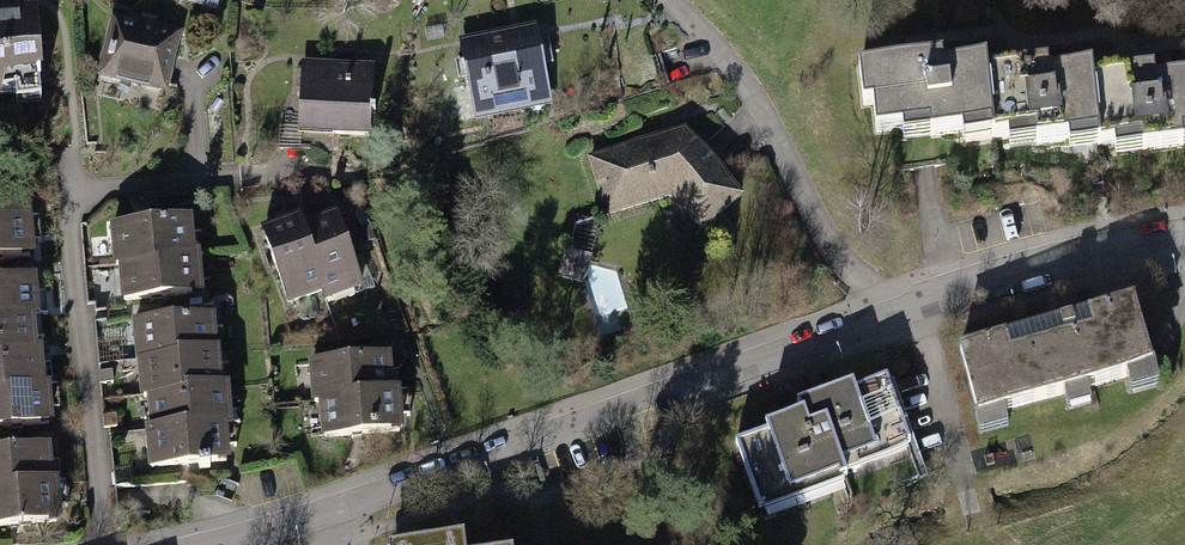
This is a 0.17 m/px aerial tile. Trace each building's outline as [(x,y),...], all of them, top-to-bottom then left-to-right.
[(16,93),(15,85),(38,83),(32,13),(0,16),(0,94),(16,93)] [(133,21),(131,27),(111,22),(98,72),(157,87),(170,36),(149,32),(151,25),(133,21)] [(532,29),(464,44),(481,121),(549,106),(532,29)] [(927,136),(990,129),(984,71),(983,62),(941,67),(940,57),(859,66),(863,105),(870,104),(872,132),(926,127),(927,136)] [(1043,65),(984,71),(990,129),(991,140),(1033,135),(1033,141),(1094,135),(1089,79),(1088,72),(1044,76),(1043,65)] [(331,68),(331,77),(319,77),(319,69),(300,69),(299,119),(328,119),(328,133),(370,133),(371,68),(331,68)] [(1089,79),(1094,135),(1095,145),(1138,141),(1138,147),(1182,143),(1181,134),(1184,134),(1184,77),(1150,80),(1150,73),(1089,79)] [(666,194),(695,228),(734,195),(679,130),(584,160),(601,214),(666,194)] [(20,220),(17,183),(0,184),(0,221),(20,220)] [(332,214),(299,225),(321,289),(325,300),(357,289),(332,214)] [(287,300),(321,289),(299,225),(297,218),(263,229),(287,300)] [(0,221),(0,259),(28,256),(25,219),(20,220),(0,221)] [(117,263),(187,257),(184,221),(109,227),(112,263),(117,263)] [(187,257),(117,263),(120,299),(168,295),(186,293),(196,292),(193,256),(187,257)] [(28,316),(32,316),(30,280),(0,283),(0,318),(28,316)] [(1130,303),(955,349),(973,415),(1147,369),(1130,303)] [(0,318),(0,355),(31,352),(28,316),(0,318)] [(135,360),(138,359),(210,353),(206,318),(200,318),(180,320),(131,324),(135,360)] [(0,355),(0,390),(39,387),(36,352),(31,352),(0,355)] [(214,353),(210,353),(138,359),(141,394),(147,394),(217,388),(214,353)] [(314,401),(319,400),(384,393),(380,357),(310,365),(314,401)] [(111,370),(98,370),(98,383),(111,383),(111,370)] [(906,442),(885,380),(850,391),(848,385),(792,403),(796,414),(760,426),(762,433),(731,444),(753,508),(844,478),(839,464),(906,442)] [(0,390),(0,426),(47,422),(44,387),(39,387),(0,390)] [(222,387),(217,388),(147,394),(151,430),(219,424),(225,423),(222,387)] [(393,392),(384,393),(319,400),(323,438),(397,429),(393,392)] [(113,414),(101,414),(102,426),(113,426),(113,414)] [(222,461),(219,424),(151,430),(146,430),(149,469),(198,464),(199,470),(209,469),(208,462),(222,461)] [(46,484),(43,448),(0,451),(0,488),(46,484)] [(46,484),(0,488),(0,524),(55,520),(52,484),(46,484)] [(462,537),(396,544),(463,544),(462,537)]
